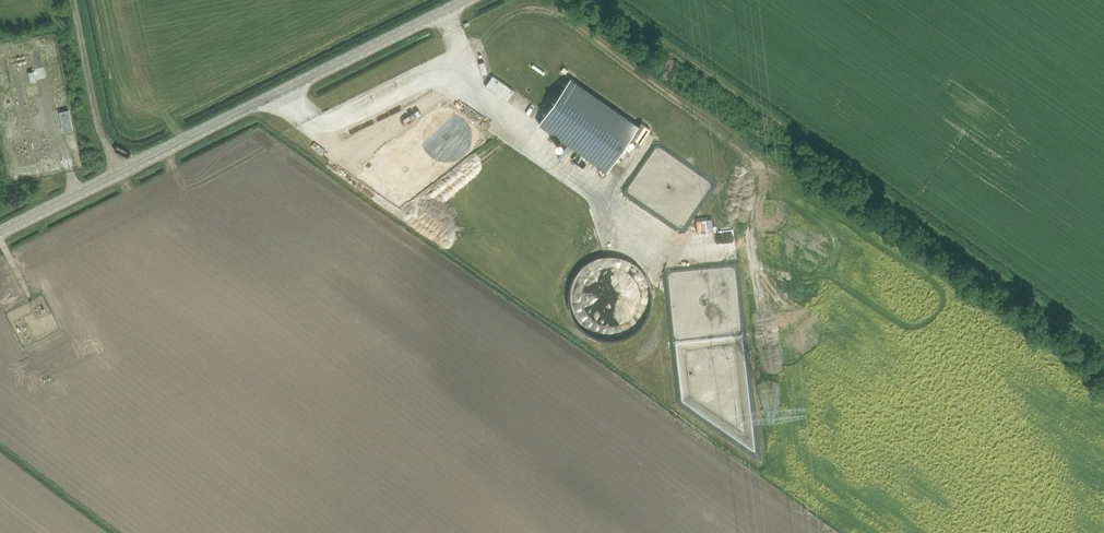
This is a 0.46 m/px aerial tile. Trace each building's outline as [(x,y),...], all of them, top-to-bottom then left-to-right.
[(26,72),(29,82),(47,76),(41,59),(35,61),(37,68),(26,72)] [(646,129),(579,81),(546,126),(614,174),(646,129)] [(60,111),(64,131),(74,129),(70,109),(60,111)] [(595,258),(575,274),(570,288),(570,297),(575,303),(575,306),(590,323),(604,329),(622,328),(628,322),(630,320),(634,319),(642,313),(646,302),(645,279),(631,263),(615,257),(609,257),(608,257),(595,258)]
